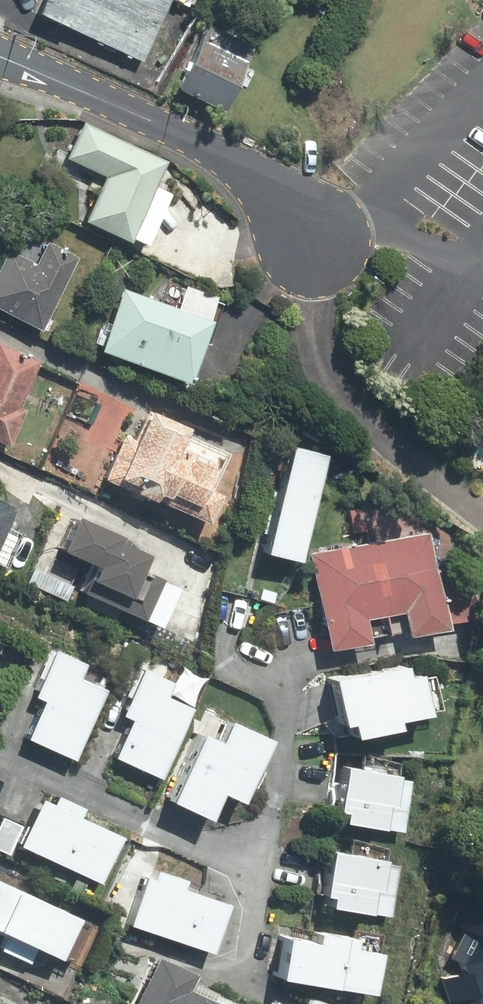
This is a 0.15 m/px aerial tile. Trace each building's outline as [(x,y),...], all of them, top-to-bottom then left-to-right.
[(139,61),(170,0),(40,0),(34,13),(139,61)] [(249,44),(204,24),(174,90),(219,110),(249,44)] [(156,187),(168,162),(87,124),(70,158),(108,177),(90,221),(134,241),(135,238),(149,245),(171,194),(156,187)] [(11,252),(0,274),(0,308),(44,330),(80,258),(50,243),(39,266),(11,252)] [(220,298),(189,287),(181,309),(124,290),(102,354),(194,386),(216,322),(212,321),(220,298)] [(12,446),(27,412),(21,409),(42,363),(0,345),(0,441),(12,446)] [(194,430),(151,412),(138,443),(128,439),(111,480),(212,524),(224,498),(214,493),(230,456),(190,438),(194,430)] [(330,456),(297,448),(271,554),(304,562),(330,456)] [(17,510),(0,503),(0,549),(17,510)] [(80,589),(157,624),(174,586),(147,574),(154,558),(124,544),(127,539),(82,518),(67,551),(92,563),(80,589)] [(431,532),(372,544),(390,634),(413,630),(415,637),(451,630),(431,532)] [(390,634),(372,544),(314,556),(333,652),(375,644),(373,637),(390,634)] [(41,692),(38,698),(43,700),(26,737),(74,759),(106,690),(83,679),(90,665),(54,649),(36,689),(41,692)] [(428,679),(427,676),(416,678),(414,668),(340,682),(350,728),(359,726),(362,741),(407,732),(405,724),(437,717),(435,711),(444,709),(437,677),(428,679)] [(178,684),(146,669),(124,716),(131,719),(113,756),(159,777),(192,708),(171,698),(178,684)] [(201,722),(197,720),(192,731),(196,733),(166,799),(214,820),(226,795),(242,802),(270,739),(206,711),(201,722)] [(367,758),(365,771),(345,768),(339,813),(353,815),(352,825),(406,833),(414,779),(401,777),(403,763),(367,758)] [(46,802),(24,847),(104,886),(126,839),(83,819),(87,810),(61,798),(57,807),(46,802)] [(5,819),(0,829),(0,850),(11,855),(23,827),(5,819)] [(354,855),(339,853),(331,897),(340,899),(338,908),(392,918),(401,863),(390,861),(392,848),(356,842),(354,855)] [(144,878),(128,925),(209,952),(226,903),(189,891),(192,882),(154,869),(150,881),(144,878)] [(11,936),(4,951),(33,965),(40,949),(66,961),(85,921),(0,882),(0,931),(11,936)] [(454,925),(467,931),(453,958),(467,965),(469,974),(445,981),(452,1003),(459,1003),(479,998),(481,1003),(482,1003),(482,899),(470,893),(454,925)] [(279,936),(272,976),(381,995),(388,954),(362,950),(364,941),(316,932),(314,942),(279,936)] [(161,959),(140,1003),(217,1003),(191,992),(199,977),(161,959)]
